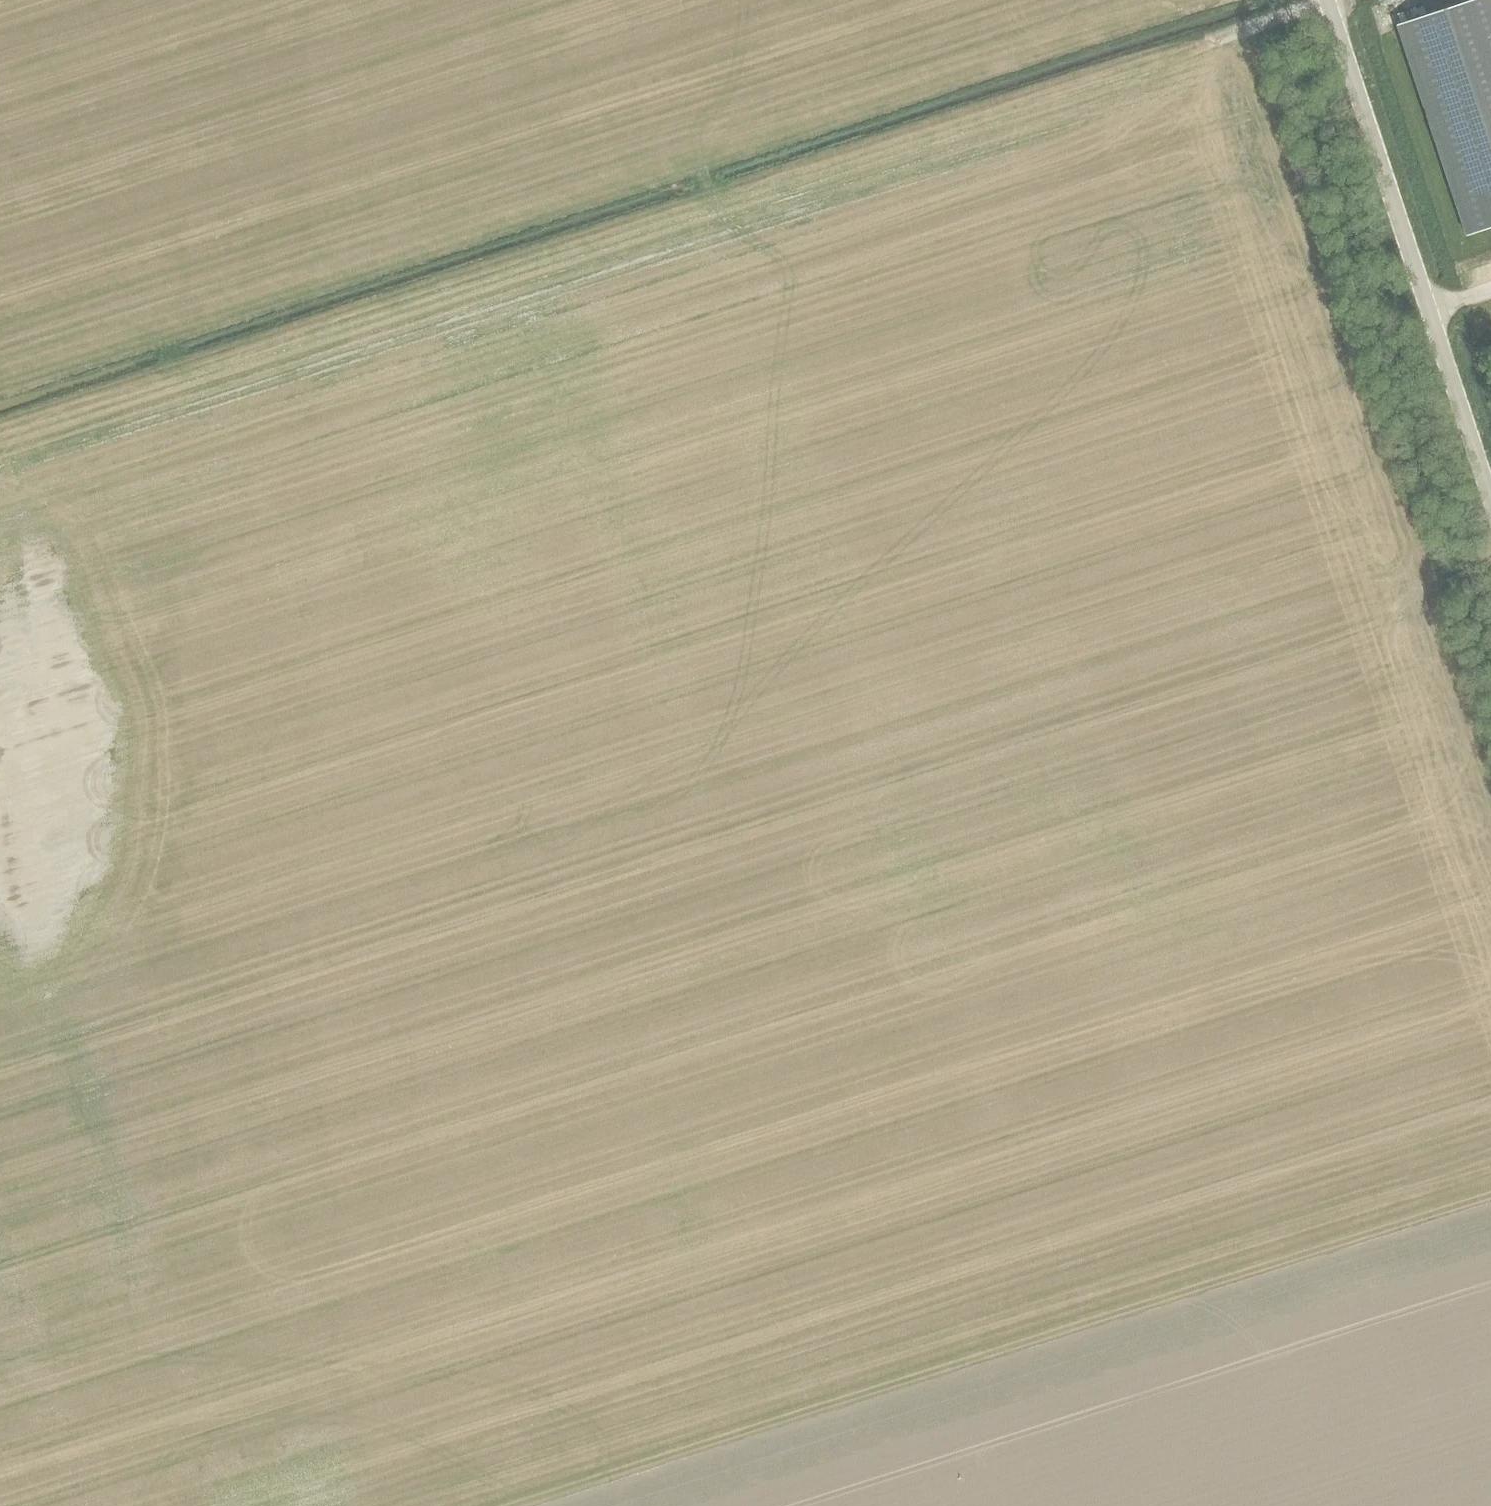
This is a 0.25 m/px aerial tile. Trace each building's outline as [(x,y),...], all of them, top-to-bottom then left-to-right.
[(1427,143),(1459,239),(1490,228),(1490,122),(1427,143)]
